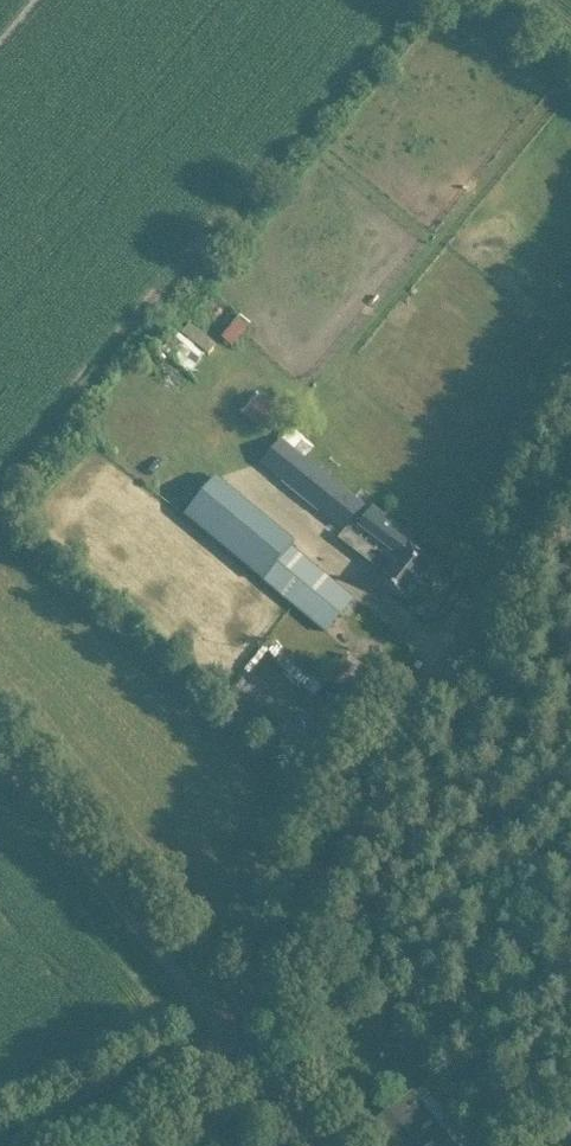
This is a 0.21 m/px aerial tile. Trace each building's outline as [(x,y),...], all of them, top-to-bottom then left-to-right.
[(235,344),(253,324),(243,314),(224,335),(235,344)] [(178,343),(205,360),(218,340),(190,323),(178,343)] [(265,430),(281,412),(259,394),(243,412),(265,430)] [(279,440),(260,464),(320,512),(333,521),(345,531),(347,528),(352,521),(358,526),(381,544),(376,550),(371,557),(389,571),(381,581),(387,586),(406,601),(437,561),(413,543),(415,541),(397,526),(373,508),(370,511),(303,459),(282,442),(279,440)] [(292,548),(265,580),(308,617),(326,632),(354,599),(292,548)] [(348,655),(330,677),(352,695),(370,673),(348,655)] [(497,1025),(488,1033),(500,1046),(509,1039),(497,1025)]
